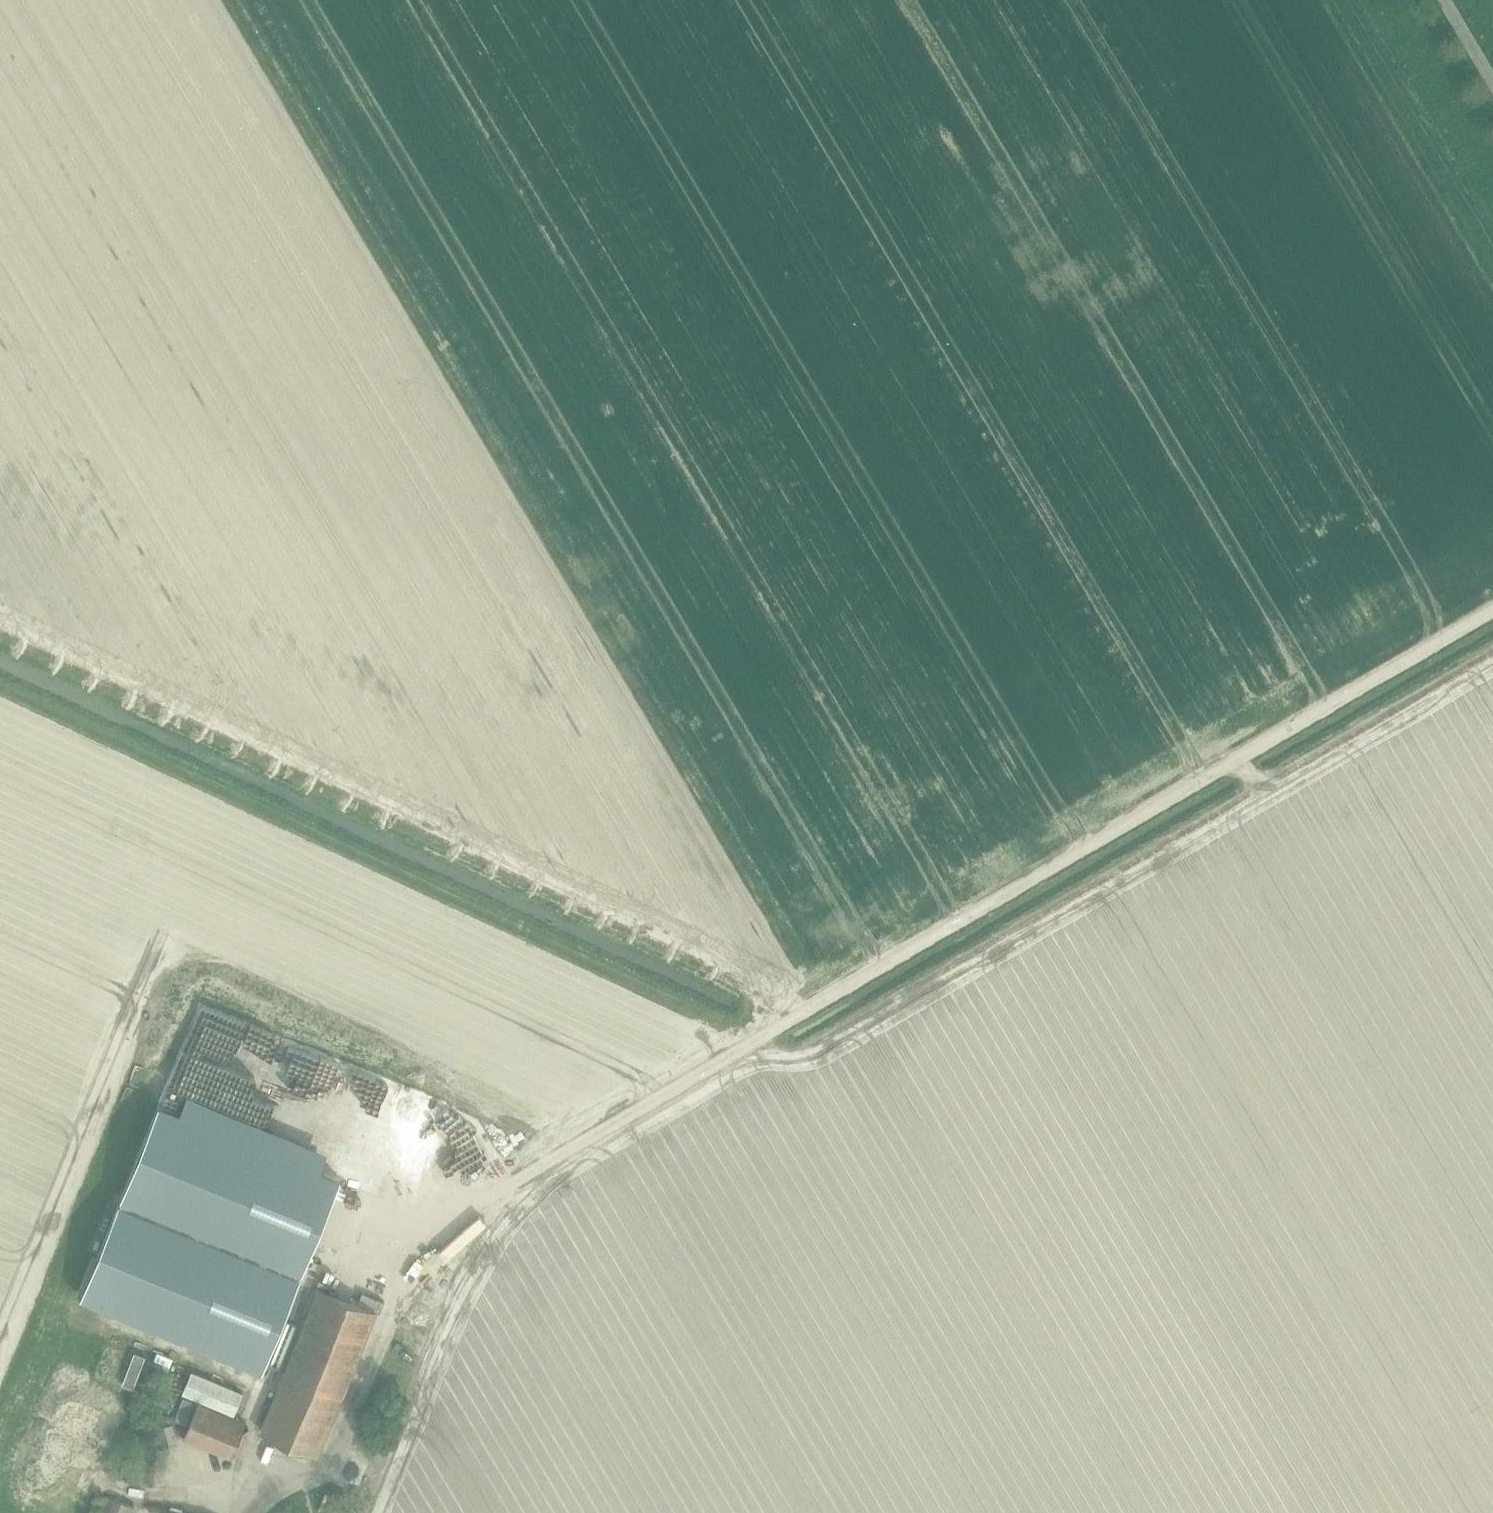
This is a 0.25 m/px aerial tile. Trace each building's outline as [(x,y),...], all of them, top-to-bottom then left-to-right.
[(262,1369),(340,1177),(320,1169),(180,1112),(160,1104),(97,1258),(92,1256),(77,1293),(81,1295),(81,1296),(262,1369)] [(376,1312),(358,1304),(319,1288),(261,1431),(300,1447),(318,1455),(376,1312)] [(192,1372),(183,1392),(234,1413),(243,1393),(192,1372)] [(230,1458),(245,1423),(199,1404),(184,1439),(230,1458)] [(104,1512),(128,1512),(131,1506),(109,1498),(104,1512)]
